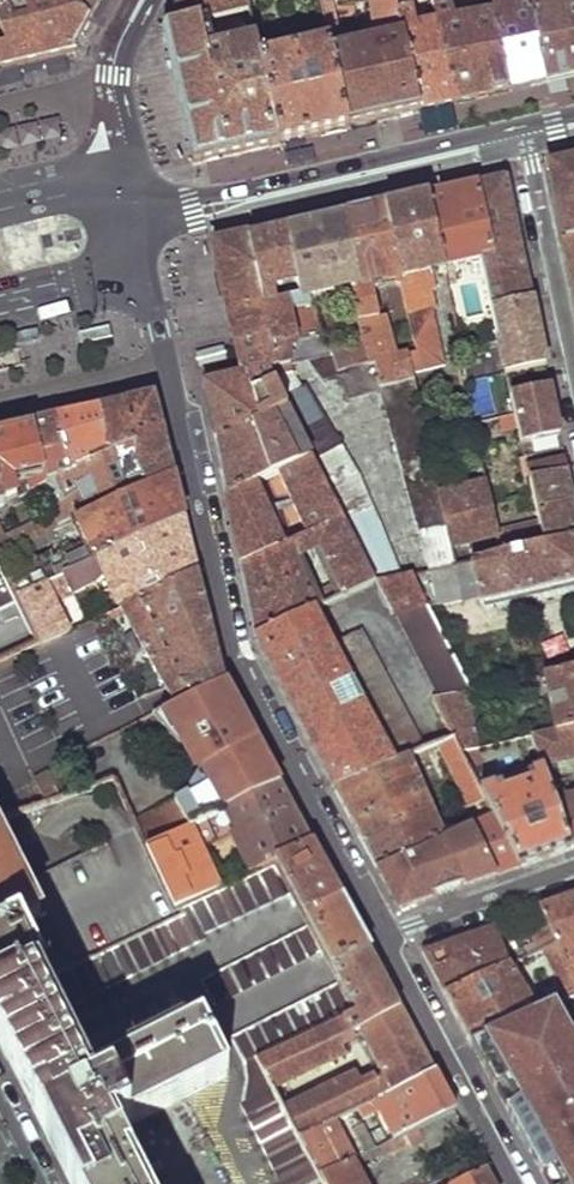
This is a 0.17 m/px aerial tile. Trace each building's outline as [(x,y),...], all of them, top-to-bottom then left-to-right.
[(32,66),(71,56),(89,21),(78,13),(74,0),(1,0),(0,0),(0,26),(7,46),(0,48),(0,74),(32,66)] [(89,21),(95,10),(100,0),(74,0),(78,13),(89,21)] [(163,34),(198,30),(249,17),(246,0),(182,0),(178,7),(163,34)] [(347,128),(382,120),(418,112),(393,0),(373,0),(384,44),(332,55),(347,128)] [(418,112),(435,109),(452,105),(437,35),(419,39),(410,0),(393,0),(418,112)] [(509,91),(525,88),(542,84),(526,0),(490,0),(494,24),(509,91)] [(542,84),(561,79),(573,76),(573,0),(559,0),(559,2),(550,1),(549,0),(526,0),(542,84)] [(437,35),(452,105),(480,98),(509,91),(494,24),(437,35)] [(198,30),(163,34),(178,101),(193,166),(207,163),(278,145),(259,62),(256,46),(204,56),(198,30)] [(331,48),(259,62),(278,145),(312,137),(347,128),(332,55),(331,48)] [(573,284),(573,162),(566,164),(549,168),(562,229),(573,284)] [(492,308),(530,299),(513,220),(505,180),(490,183),(476,186),(489,254),(482,256),(492,308)] [(443,265),(482,256),(489,254),(476,186),(428,198),(443,265)] [(443,265),(428,198),(405,203),(383,208),(398,277),(413,353),(406,355),(410,374),(443,367),(431,313),(434,308),(430,292),(435,291),(431,278),(446,274),(443,265)] [(398,277),(383,208),(363,212),(342,217),(357,285),(347,287),(363,362),(365,366),(371,365),(377,379),(373,381),(376,390),(411,379),(410,374),(406,355),(386,357),(369,284),(398,277)] [(357,285),(342,217),(313,223),(285,230),(301,296),(347,287),(357,285)] [(301,296),(285,230),(266,234),(248,238),(264,304),(275,301),(274,289),(289,287),(291,298),(301,296)] [(264,304),(248,238),(230,242),(213,246),(224,296),(233,344),(265,338),(272,366),(265,368),(270,380),(284,406),(307,452),(338,516),(370,580),(399,575),(357,477),(301,384),(295,387),(283,367),(305,362),(317,378),(335,372),(313,304),(304,305),(301,296),(291,298),(275,301),(264,304)] [(492,308),(506,371),(544,364),(537,332),(530,299),(492,308)] [(265,338),(233,344),(239,376),(243,385),(270,380),(265,368),(272,366),(265,338)] [(363,362),(335,372),(343,398),(376,390),(373,381),(377,379),(371,365),(365,366),(363,362)] [(243,385),(239,376),(222,380),(199,386),(209,413),(215,441),(284,406),(270,380),(243,385)] [(411,379),(376,390),(428,568),(454,562),(449,544),(438,493),(411,379)] [(512,393),(522,445),(559,436),(554,412),(548,387),(512,393)] [(137,400),(123,403),(133,446),(162,439),(152,396),(137,400)] [(108,407),(94,410),(106,457),(133,446),(123,403),(108,407)] [(284,406),(215,441),(220,467),(225,494),(307,452),(284,406)] [(73,415),(52,420),(66,476),(106,457),(94,410),(73,415)] [(40,422),(29,425),(39,471),(43,483),(54,478),(56,482),(66,476),(52,420),(40,422)] [(0,432),(0,488),(4,505),(13,500),(8,485),(39,471),(29,425),(8,430),(0,432)] [(167,459),(162,439),(133,446),(106,457),(66,476),(56,482),(54,478),(43,483),(45,487),(41,489),(61,530),(75,524),(172,479),(167,459)] [(338,516),(307,452),(225,494),(233,531),(240,566),(300,535),(308,531),(338,516)] [(573,537),(573,506),(573,504),(566,471),(529,478),(539,525),(544,543),(573,537)] [(177,502),(172,479),(75,524),(82,541),(50,557),(52,564),(11,584),(18,601),(182,520),(177,502)] [(483,484),(438,493),(449,544),(495,534),(483,484)] [(370,580),(338,516),(308,531),(331,579),(310,589),(287,547),(303,540),(300,535),(240,566),(247,601),(254,635),(313,607),(370,580)] [(190,550),(182,520),(18,601),(41,646),(72,632),(58,601),(103,579),(120,610),(196,576),(190,550)] [(544,543),(539,525),(495,534),(498,553),(544,543)] [(10,553),(40,541),(33,528),(0,541),(0,540),(0,557),(10,553)] [(573,581),(573,537),(544,543),(498,553),(454,562),(428,568),(425,569),(433,601),(474,593),(477,602),(573,581)] [(1,629),(0,630),(0,665),(41,646),(18,601),(11,584),(0,561),(0,627),(1,629)] [(399,575),(370,580),(389,612),(394,611),(438,693),(463,689),(469,688),(409,572),(399,575)] [(210,630),(196,576),(120,610),(171,707),(223,682),(210,630)] [(331,641),(313,607),(254,635),(279,681),(318,756),(335,788),(407,758),(425,749),(360,626),(331,641)] [(573,728),(573,669),(543,675),(554,732),(573,728)] [(238,711),(223,682),(171,707),(160,714),(189,770),(199,766),(210,787),(136,821),(140,829),(149,847),(187,830),(226,811),(279,786),(268,765),(238,711)] [(438,693),(432,695),(457,749),(475,746),(463,689),(438,693)] [(554,732),(527,737),(537,765),(572,758),(573,761),(573,728),(554,732)] [(475,746),(457,749),(493,820),(517,869),(557,855),(569,850),(552,806),(537,765),(527,737),(508,740),(525,777),(487,785),(475,746)] [(357,830),(380,872),(447,841),(407,758),(335,788),(357,830)] [(295,817),(279,786),(226,811),(255,872),(277,862),(311,845),(295,817)] [(569,850),(573,849),(573,798),(552,806),(569,850)] [(500,875),(517,869),(493,820),(470,830),(495,876),(500,875)] [(43,922),(20,933),(46,985),(183,916),(180,910),(149,847),(140,829),(36,885),(22,882),(43,922)] [(216,892),(187,830),(149,847),(180,910),(216,892)] [(400,909),(495,876),(470,830),(447,841),(380,872),(392,894),(400,909)] [(22,882),(0,838),(0,944),(20,933),(43,922),(22,882)] [(325,873),(311,845),(277,862),(293,894),(304,916),(338,898),(325,873)] [(35,990),(50,1019),(207,941),(205,938),(293,894),(277,862),(255,872),(216,892),(180,910),(183,916),(46,985),(35,990)] [(353,927),(338,898),(304,916),(311,928),(325,953),(335,971),(367,953),(353,927)] [(538,910),(556,945),(560,952),(573,946),(573,898),(538,910)] [(556,945),(538,910),(522,916),(535,945),(508,958),(511,965),(546,949),(556,945)] [(424,954),(446,995),(511,965),(508,958),(496,926),(481,932),(424,954)] [(204,982),(216,1006),(325,953),(311,928),(204,982)] [(46,985),(20,933),(0,944),(0,1035),(75,1183),(132,1183),(115,1150),(137,1139),(133,1131),(115,1095),(94,1106),(85,1090),(50,1019),(35,990),(46,985)] [(556,945),(546,949),(570,998),(573,997),(573,979),(567,965),(560,952),(556,945)] [(384,984),(367,953),(335,971),(342,983),(356,1012),(342,1020),(352,1039),(360,1035),(401,1014),(384,984)] [(460,1019),(473,1042),(537,1015),(511,965),(446,995),(460,1019)] [(342,983),(236,1039),(248,1067),(247,1109),(285,1183),(324,1183),(322,1180),(301,1139),(287,1112),(278,1093),(263,1064),(342,1020),(356,1012),(342,983)] [(418,1044),(401,1014),(360,1035),(393,1094),(434,1074),(418,1044)] [(537,1015),(473,1042),(489,1073),(529,1057),(552,1044),(537,1015)] [(263,1064),(278,1093),(351,1055),(346,1048),(354,1043),(352,1039),(342,1020),(263,1064)] [(115,1095),(133,1131),(230,1079),(205,1031),(85,1090),(94,1106),(115,1095)] [(564,1122),(573,1117),(573,1033),(552,1044),(529,1057),(564,1122)] [(393,1094),(384,1099),(374,1104),(396,1143),(421,1131),(455,1113),(444,1094),(434,1074),(393,1094)] [(353,1078),(287,1112),(301,1139),(335,1123),(374,1104),(384,1099),(375,1079),(365,1083),(361,1077),(355,1081),(353,1078)] [(464,1131),(455,1113),(421,1131),(430,1148),(464,1131)] [(564,1122),(573,1142),(573,1117),(564,1122)] [(356,1163),(335,1123),(301,1139),(322,1180),(356,1163)] [(542,1172),(549,1183),(573,1183),(573,1155),(542,1172)] [(356,1163),(322,1180),(324,1183),(367,1183),(356,1163)] [(485,1171),(457,1183),(492,1183),(485,1171)]
